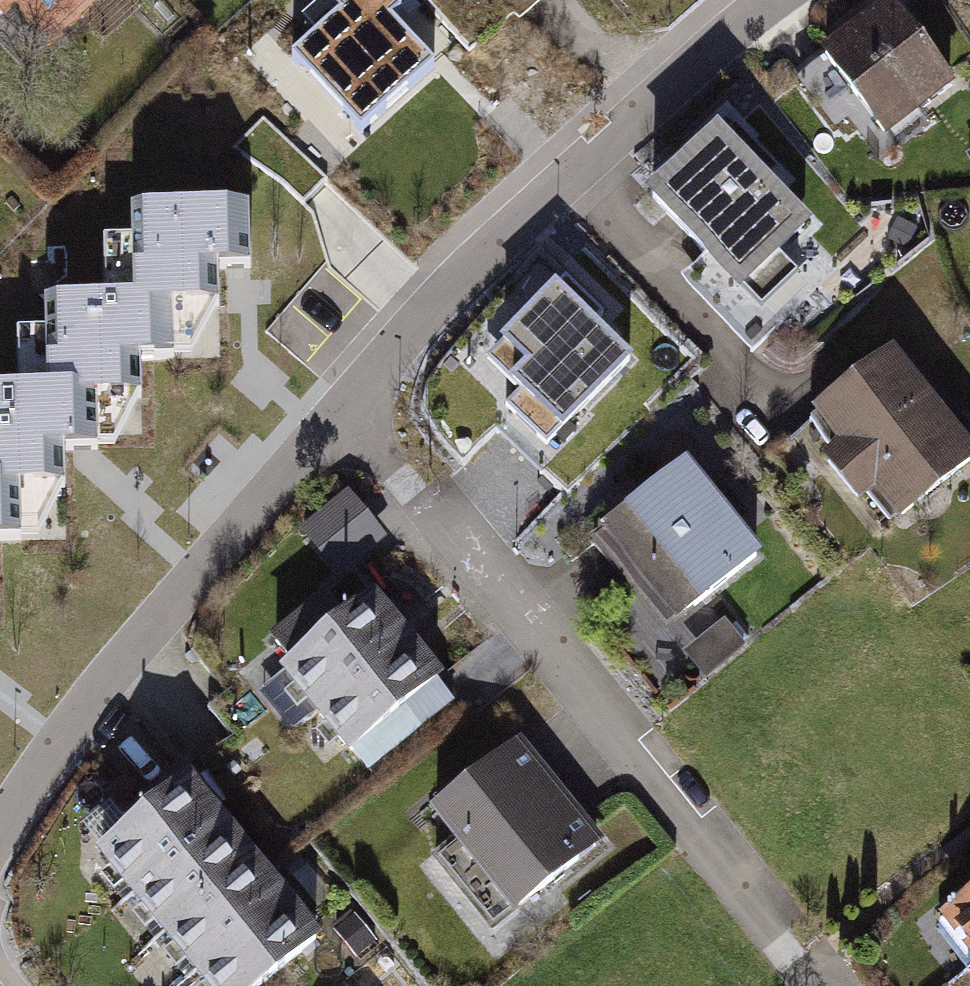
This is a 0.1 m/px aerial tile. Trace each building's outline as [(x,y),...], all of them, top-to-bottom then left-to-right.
[(37,58),(103,0),(0,0),(0,17),(37,58)] [(293,51),(362,124),(433,58),(390,13),(402,2),(400,0),(333,0),(340,8),(293,51)] [(894,15),(793,91),(828,138),(850,121),(884,166),(963,106),(894,15)] [(265,119),(246,143),(307,193),(327,169),(265,119)] [(829,261),(724,155),(651,226),(757,333),(829,261)] [(17,526),(16,478),(64,477),(63,441),(96,440),(95,388),(139,387),(138,349),(171,348),(169,299),(221,298),(220,262),(252,261),(250,200),(134,203),(137,293),(47,296),(50,382),(0,383),(0,526),(17,526)] [(625,313),(569,262),(475,364),(509,395),(493,413),(508,426),(501,434),(543,472),(643,363),(608,331),(625,313)] [(889,363),(801,432),(882,534),(969,466),(969,465),(889,363)] [(751,554),(680,470),(589,546),(661,630),(751,554)] [(307,524),(343,566),(393,524),(358,482),(307,524)] [(350,767),(447,694),(380,605),(283,678),(350,767)] [(706,664),(751,641),(734,609),(690,631),(706,664)] [(608,857),(528,753),(437,823),(516,926),(608,857)] [(318,954),(190,799),(98,875),(191,985),(279,985),(318,954)] [(942,940),(969,971),(969,915),(942,940)]
